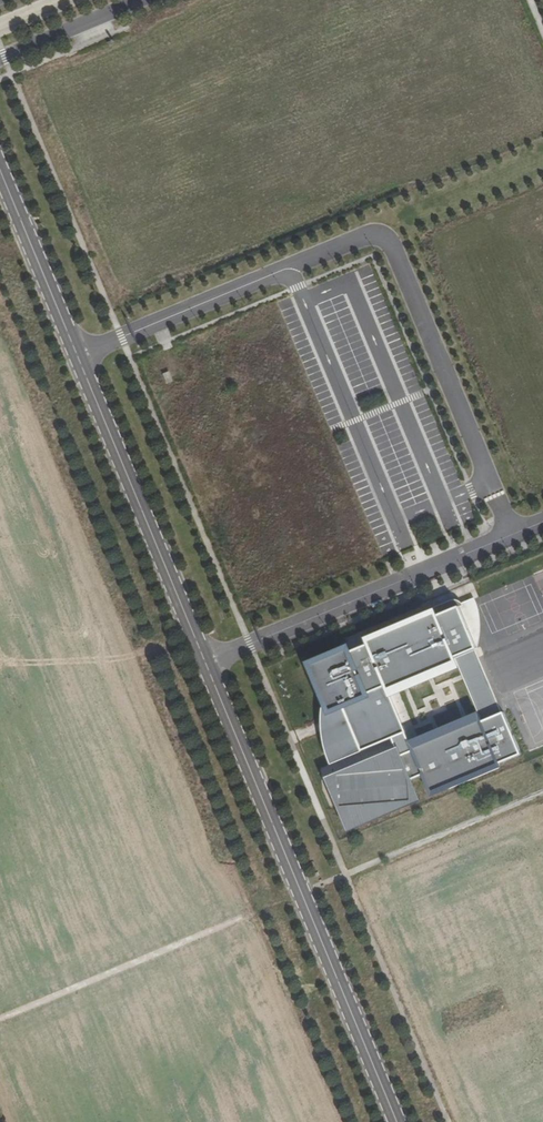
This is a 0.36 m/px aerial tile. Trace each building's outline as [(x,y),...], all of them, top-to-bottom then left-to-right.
[(432,608),(435,609),(438,616),(459,606),(477,649),(478,641),(479,635),(479,622),(477,610),(473,597),(461,603),(459,601),(456,600),(454,599),(451,600),(432,608)] [(406,732),(391,697),(461,668),(456,658),(475,650),(477,649),(459,606),(438,616),(435,609),(365,638),(367,644),(352,651),(349,643),(345,645),(304,664),(323,705),(322,719),(324,739),(326,750),(330,765),(406,732)] [(503,712),(475,650),(456,658),(461,668),(479,712),(483,721),(503,712)] [(499,762),(521,754),(503,712),(483,721),(479,712),(412,740),(435,794),(501,766),(499,762)] [(421,800),(399,747),(325,777),(349,834),(421,800)]
